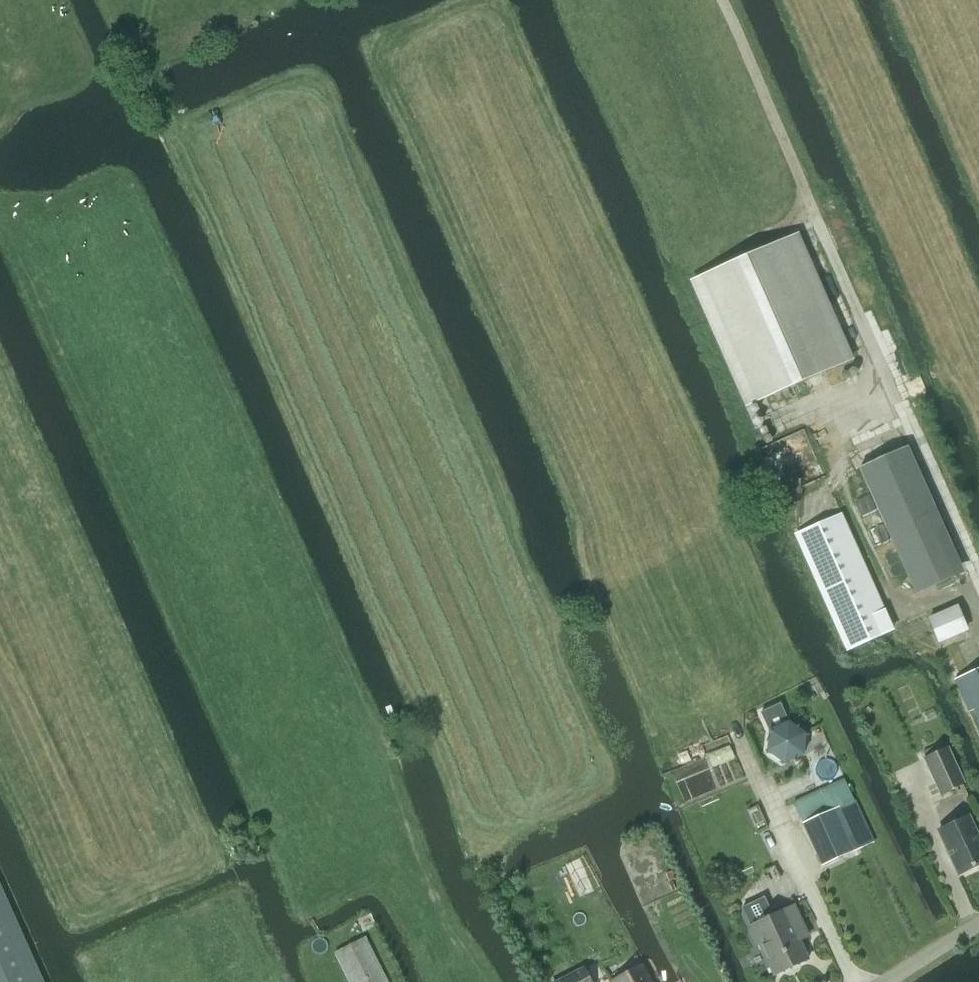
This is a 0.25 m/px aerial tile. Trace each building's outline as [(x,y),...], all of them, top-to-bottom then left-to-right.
[(846,365),(790,241),(690,286),(745,410),(846,365)] [(902,447),(859,466),(916,592),(959,573),(902,447)] [(795,537),(830,613),(846,650),(878,636),(869,617),(883,611),(840,516),(795,537)] [(956,605),(927,617),(938,641),(966,629),(956,605)] [(974,710),(978,722),(978,669),(954,680),(968,712),(974,710)] [(766,752),(784,764),(803,756),(805,735),(788,723),(769,731),(766,752)] [(938,798),(962,786),(945,750),(921,762),(938,798)] [(821,867),(872,843),(844,781),(793,804),(821,867)] [(978,867),(978,839),(977,835),(975,836),(967,819),(937,834),(957,877),(978,867)] [(0,892),(0,981),(41,981),(0,892)] [(763,898),(740,909),(749,928),(772,975),(806,959),(793,933),(802,929),(791,907),(772,917),(763,898)] [(365,938),(334,953),(348,981),(386,981),(365,938)] [(640,967),(612,981),(649,981),(640,967)] [(583,970),(559,981),(590,981),(583,970)]
